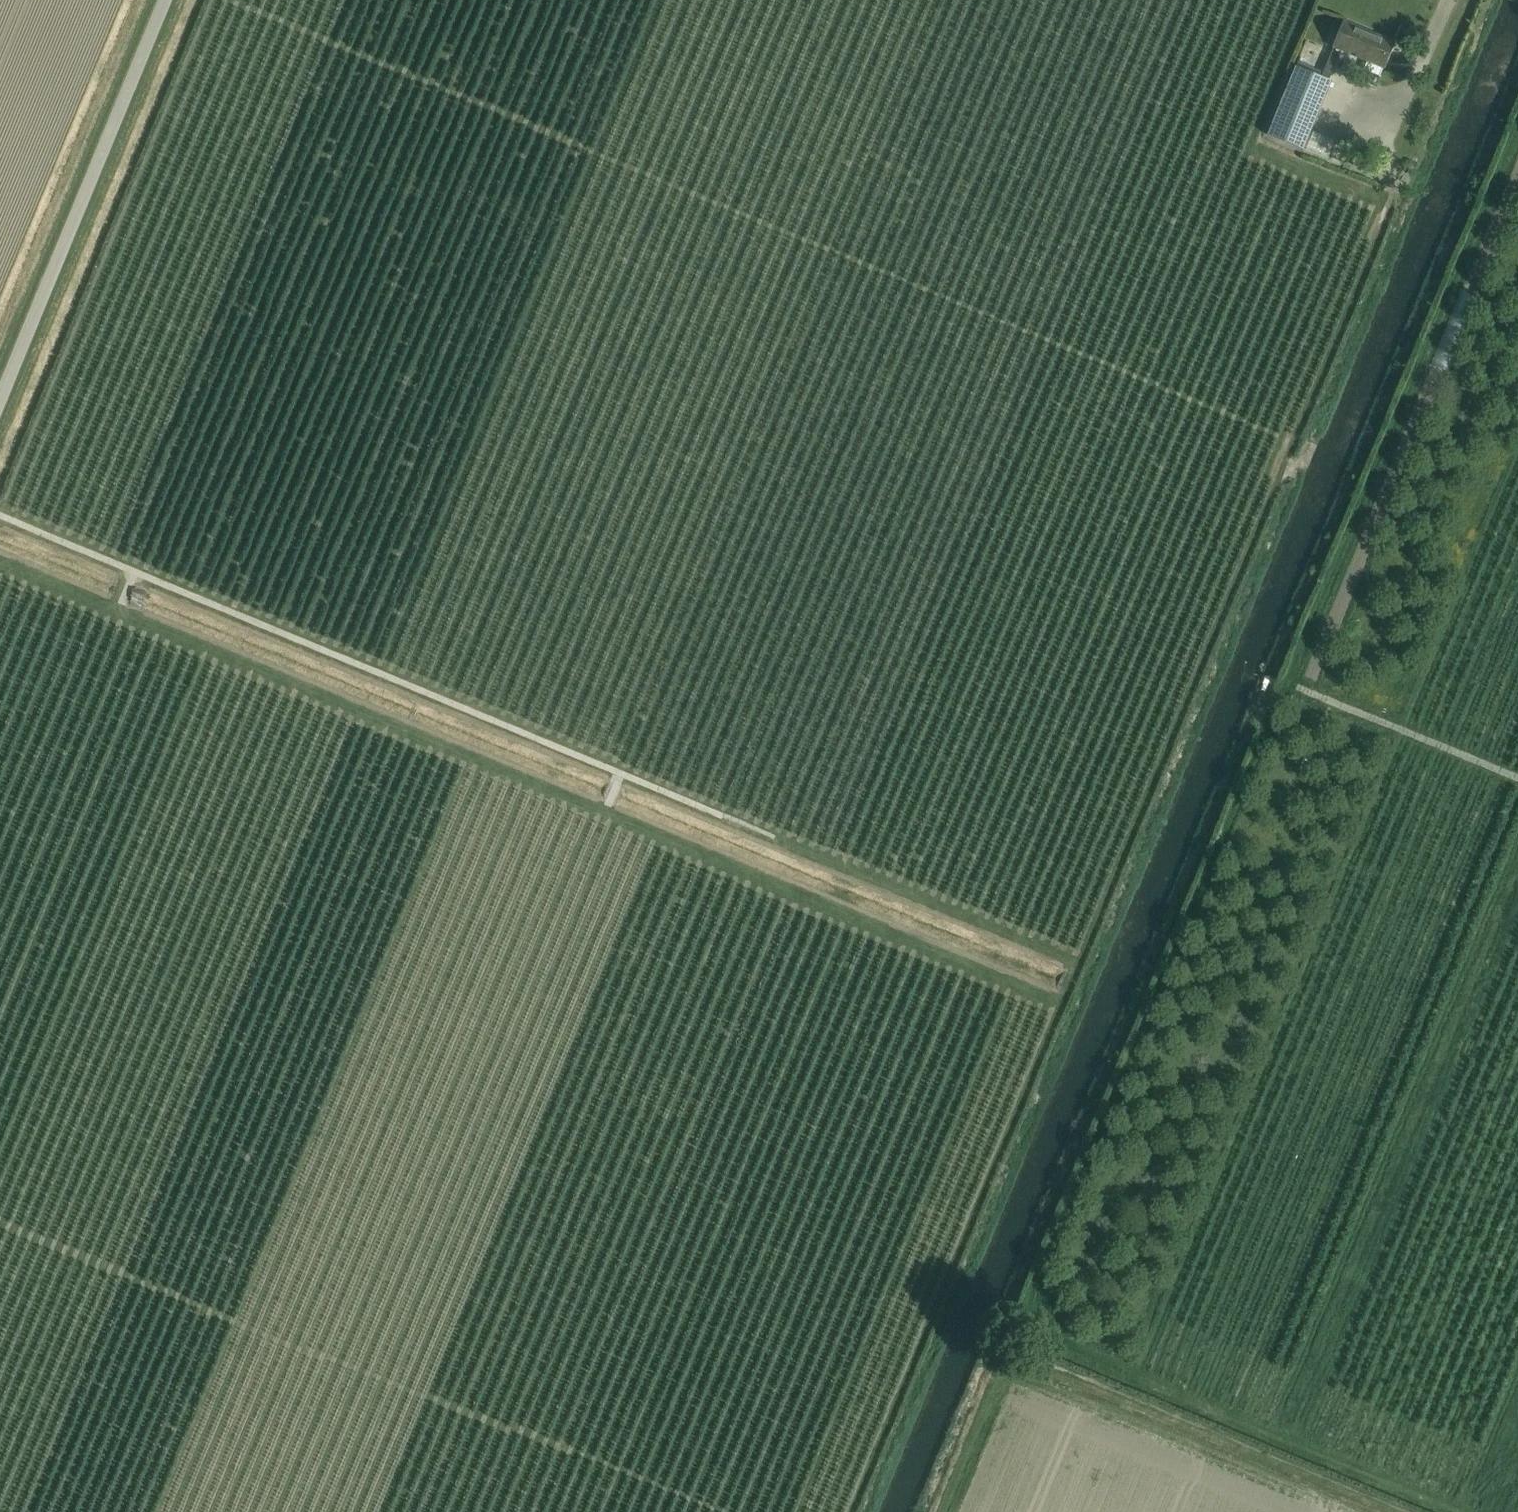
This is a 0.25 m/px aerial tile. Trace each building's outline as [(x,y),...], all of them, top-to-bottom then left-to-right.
[(1393,42),(1344,21),(1320,76),(1294,66),(1266,135),(1303,150),(1331,81),(1327,79),(1339,50),(1367,61),(1363,70),(1379,76),(1382,68),(1393,42)] [(1283,49),(1309,58),(1316,38),(1290,29),(1283,49)] [(1426,758),(1419,771),(1431,778),(1438,765),(1426,758)]
